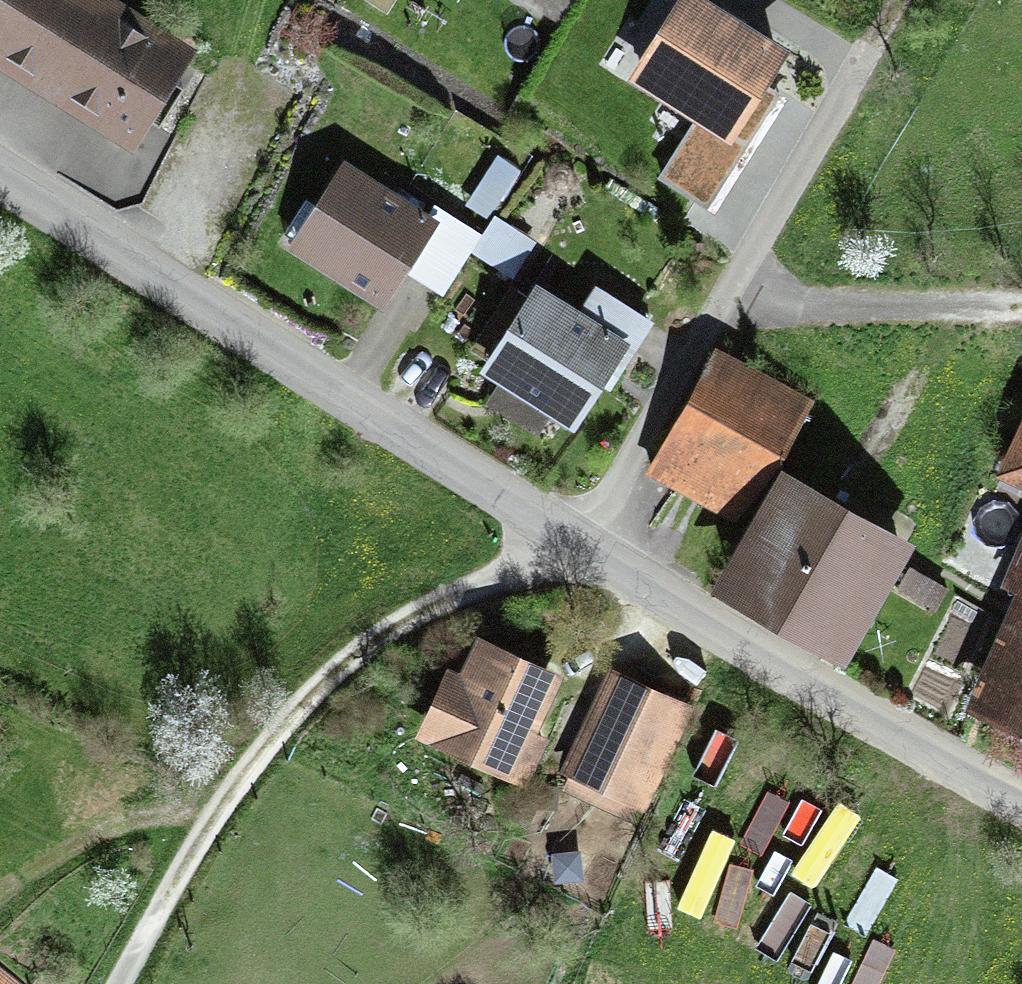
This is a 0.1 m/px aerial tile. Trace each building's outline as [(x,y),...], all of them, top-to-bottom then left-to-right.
[(94,0),(0,0),(0,78),(128,158),(189,59),(94,0)] [(777,58),(682,6),(645,74),(740,126),(777,58)] [(517,175),(496,163),(467,215),(488,226),(517,175)] [(434,229),(345,171),(289,255),(378,314),(434,229)] [(533,251),(496,229),(476,264),(513,285),(533,251)] [(594,298),(580,320),(536,294),(483,382),(571,434),(599,387),(610,395),(650,333),(594,298)] [(808,410),(718,359),(651,478),(743,529),(772,477),(808,410)] [(1000,485),(1021,498),(1021,436),(1000,485)] [(906,550),(772,477),(743,529),(706,596),(841,670),(906,550)] [(1010,589),(1021,598),(1021,563),(1010,589)] [(949,598),(912,577),(901,597),(938,618),(949,598)] [(972,714),(1021,739),(1021,602),(972,714)] [(557,683),(478,649),(460,691),(447,685),(418,750),(524,796),(543,753),(529,747),(557,683)] [(691,722),(610,682),(560,782),(642,822),(691,722)]
